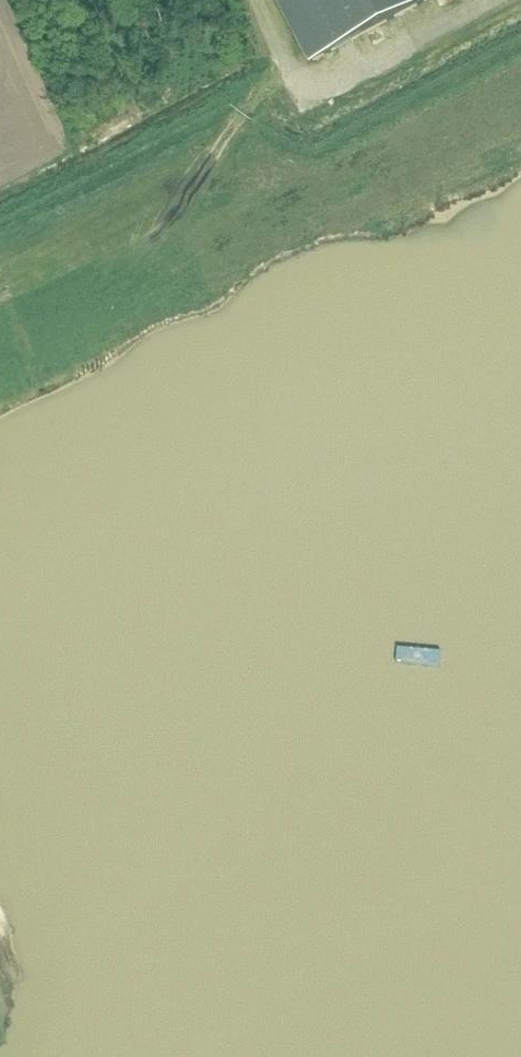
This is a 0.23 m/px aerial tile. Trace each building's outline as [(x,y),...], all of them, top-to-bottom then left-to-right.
[(315,61),(430,0),(282,0),(315,61)]
